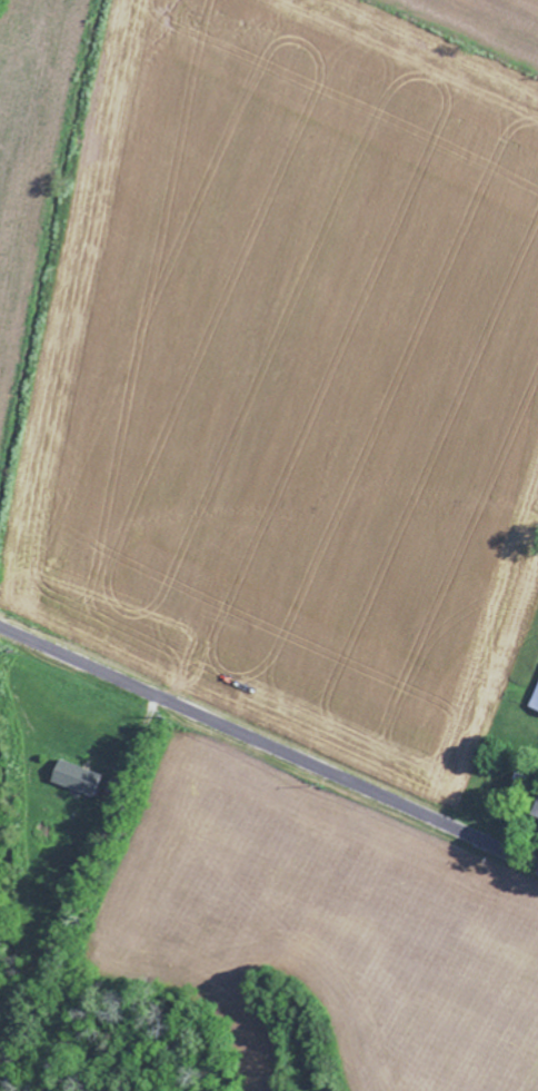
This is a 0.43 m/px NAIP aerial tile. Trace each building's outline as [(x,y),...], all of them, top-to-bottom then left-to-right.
[(530,709),(537,712),(537,679),(530,709)] [(91,795),(99,773),(58,758),(50,780),(91,795)]
